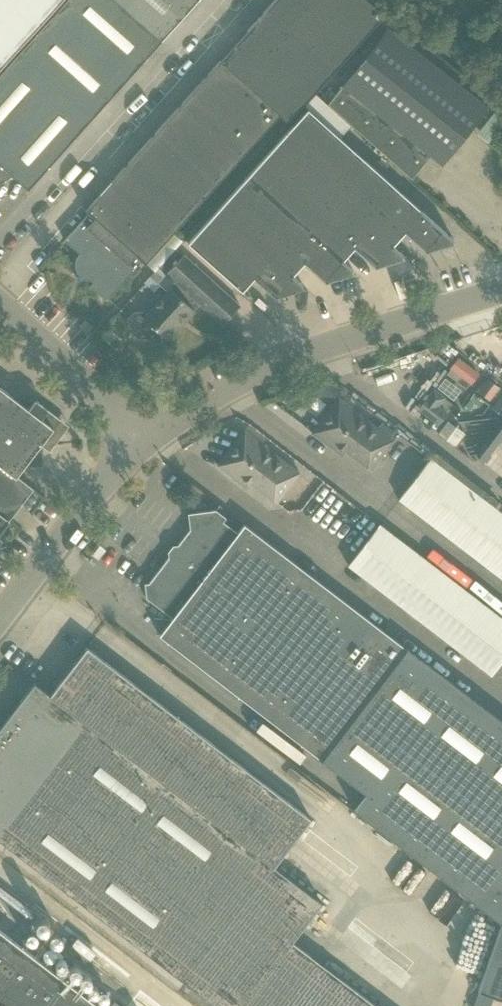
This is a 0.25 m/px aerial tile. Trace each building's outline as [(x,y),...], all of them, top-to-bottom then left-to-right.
[(61,0),(0,0),(0,67),(61,0)] [(160,42),(113,0),(66,0),(52,15),(126,80),(160,42)] [(307,101),(385,14),(367,0),(274,0),(86,210),(85,209),(84,210),(89,213),(64,240),(79,253),(77,255),(76,257),(75,259),(75,261),(75,264),(75,266),(75,268),(76,270),(77,272),(78,274),(80,276),(81,278),(83,279),(85,280),(87,281),(89,281),(91,281),(93,283),(90,286),(106,300),(142,262),(146,265),(147,264),(146,263),(159,248),(156,245),(168,231),(171,234),(280,114),(288,122),(307,101)] [(161,40),(194,4),(190,0),(113,0),(160,42),(161,40)] [(91,119),(126,80),(52,15),(18,53),(55,86),(91,119)] [(443,165),(487,108),(471,96),(387,28),(342,85),(343,85),(328,105),(412,179),(430,155),(443,165)] [(55,86),(18,53),(0,73),(0,148),(55,86)] [(91,119),(55,86),(0,148),(0,184),(13,176),(28,190),(91,119)] [(307,109),(277,143),(392,246),(407,230),(426,247),(441,231),(452,240),(453,239),(307,109)] [(277,143),(247,176),(342,261),(356,245),(376,264),(391,247),(402,256),(402,255),(392,246),(277,143)] [(247,176),(218,209),(292,275),(306,260),(326,279),(341,262),(351,271),(352,270),(342,261),(247,176)] [(218,209),(187,243),(241,291),(256,275),(276,293),(291,276),(301,286),(302,285),(292,275),(218,209)] [(223,325),(240,306),(225,292),(184,254),(179,259),(166,274),(179,286),(198,303),(223,325)] [(198,303),(179,286),(174,292),(170,289),(146,315),(142,312),(134,312),(127,319),(127,329),(138,338),(158,338),(161,334),(166,338),(178,325),(180,327),(195,311),(192,309),(198,303)] [(450,369),(447,374),(455,380),(458,375),(469,384),(470,385),(479,373),(458,357),(449,368),(450,369)] [(487,379),(477,391),(489,400),(499,388),(487,379)] [(0,387),(0,463),(17,476),(39,444),(48,451),(63,434),(61,420),(35,400),(28,409),(0,387)] [(433,388),(417,409),(438,425),(447,413),(438,406),(445,397),(433,388)] [(491,408),(501,416),(501,394),(491,408)] [(353,416),(335,403),(312,433),(333,449),(336,444),(371,470),(394,440),(357,412),(353,416)] [(259,449),(241,435),(218,465),(239,481),(242,477),(276,503),(300,473),(263,444),(259,449)] [(431,458),(430,459),(410,485),(399,500),(415,512),(501,579),(501,513),(431,458)] [(33,488),(17,476),(0,463),(0,530),(7,520),(8,521),(33,488)] [(185,497),(191,489),(183,482),(176,490),(185,497)] [(237,533),(223,522),(226,518),(215,510),(188,514),(190,530),(149,583),(144,584),(146,598),(172,618),(159,635),(175,647),(318,757),(365,793),(353,810),(383,833),(480,705),(244,524),(237,533)] [(501,661),(501,618),(380,524),(348,566),(491,675),(501,661)] [(102,660),(87,647),(50,695),(34,683),(0,728),(0,841),(216,1005),(250,1005),(297,945),(292,941),(321,903),(273,867),(310,819),(102,660)] [(501,920),(501,722),(480,705),(383,833),(501,923),(501,920)] [(500,926),(478,991),(501,999),(501,926),(500,926)] [(0,930),(0,1005),(99,1005),(0,930)] [(352,987),(297,945),(250,1005),(338,1005),(352,987)] [(352,987),(338,1005),(377,1005),(352,987)]
